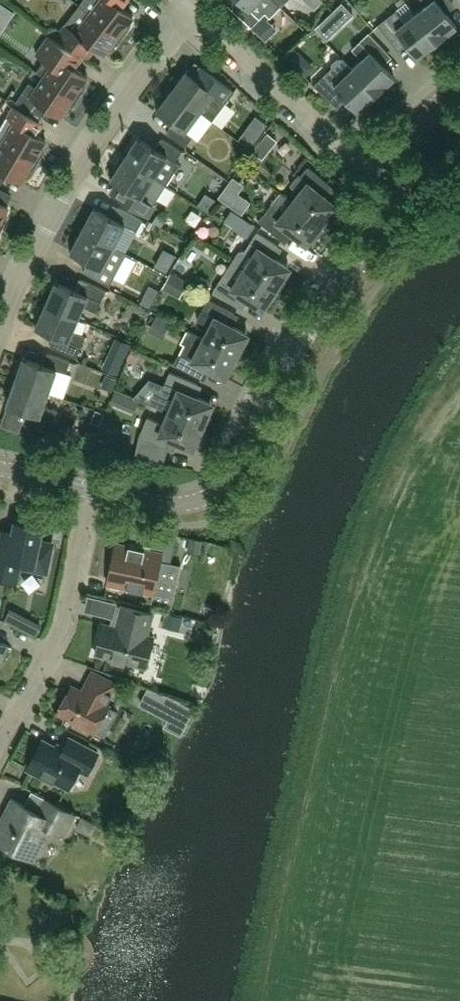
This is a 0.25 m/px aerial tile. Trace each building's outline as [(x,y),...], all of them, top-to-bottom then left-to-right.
[(122,38),(128,31),(129,29),(130,28),(131,27),(131,25),(132,23),(132,22),(132,20),(131,18),(134,15),(117,3),(119,0),(83,0),(80,5),(122,38)] [(274,0),(238,0),(231,8),(251,27),(266,12),(268,15),(277,11),(281,7),(274,0)] [(437,41),(442,37),(444,38),(445,38),(447,37),(448,37),(450,36),(451,35),(452,34),(453,33),(453,31),(453,30),(453,28),(457,26),(444,9),(453,2),(452,0),(422,0),(426,5),(416,13),(437,41)] [(117,45),(122,38),(80,5),(57,34),(88,58),(96,48),(103,54),(106,51),(108,51),(109,51),(111,50),(112,50),(114,49),(115,48),(116,46),(117,45)] [(378,25),(396,47),(405,40),(418,56),(421,54),(423,54),(424,54),(426,54),(427,53),(429,53),(430,52),(431,50),(432,49),(432,48),(433,46),(433,45),(437,41),(416,13),(405,22),(396,10),(378,25)] [(353,68),(377,94),(381,89),(383,90),(384,90),(386,89),(387,89),(388,88),(390,87),(390,85),(391,84),(392,83),(392,81),(391,80),(395,77),(380,62),(389,53),(369,32),(352,48),(362,59),(353,68)] [(86,81),(86,79),(88,76),(75,67),(82,57),(49,36),(36,55),(44,60),(37,71),(45,76),(78,99),(83,91),(84,90),(85,88),(86,86),(86,85),(87,83),(86,81)] [(372,99),(372,98),(377,94),(353,68),(343,58),(338,58),(333,63),(333,67),(314,85),(335,104),(345,95),(359,111),(362,108),(363,108),(365,108),(367,107),(368,107),(369,106),(370,105),(371,104),(372,102),(372,101),(372,99)] [(187,70),(172,90),(200,111),(213,120),(235,91),(230,88),(211,73),(199,64),(192,74),(188,71),(187,70)] [(72,108),(73,106),(78,99),(45,76),(37,88),(29,82),(16,102),(36,115),(43,105),(60,117),(63,113),(64,113),(66,113),(68,112),(70,111),(71,109),(72,108)] [(186,130),(200,111),(172,90),(157,109),(174,122),(167,132),(186,146),(193,136),(186,130)] [(0,129),(0,141),(3,143),(38,163),(42,155),(45,149),(44,143),(46,139),(37,134),(43,123),(34,118),(13,106),(0,129)] [(125,158),(167,184),(180,164),(176,161),(182,151),(162,138),(156,148),(138,137),(125,158)] [(33,171),(38,163),(3,143),(0,148),(0,177),(3,171),(21,182),(23,178),(25,178),(27,178),(28,177),(29,176),(31,175),(32,174),(33,172),(33,171)] [(147,215),(159,196),(167,184),(125,158),(111,178),(117,182),(111,192),(147,215)] [(300,192),(293,201),(322,225),(337,205),(320,192),(328,182),(308,166),(301,175),(300,174),(291,185),(300,192)] [(282,192),(273,203),(259,221),(282,239),(290,230),(307,244),(322,225),(293,201),(282,192)] [(2,230),(6,222),(7,220),(8,218),(8,216),(8,214),(8,213),(8,211),(7,209),(8,205),(0,201),(0,229),(2,230)] [(118,207),(113,217),(94,207),(83,229),(114,246),(125,224),(137,231),(143,220),(118,207)] [(127,253),(114,246),(83,229),(71,251),(89,260),(84,271),(110,285),(127,253)] [(233,260),(277,288),(290,267),(272,255),(278,245),(257,232),(245,251),(243,250),(239,251),(233,260)] [(233,260),(213,290),(238,307),(245,297),(263,309),(277,288),(233,260)] [(171,273),(163,288),(180,297),(188,283),(171,273)] [(97,311),(106,290),(80,279),(75,289),(56,281),(46,304),(78,318),(84,306),(97,311)] [(204,338),(237,356),(249,334),(229,323),(235,313),(208,299),(197,319),(210,326),(204,338)] [(73,330),(78,318),(46,304),(36,326),(55,335),(50,346),(77,357),(86,336),(73,330)] [(206,367),(226,377),(237,356),(204,338),(191,331),(174,364),(200,378),(206,367)] [(16,380),(49,392),(57,369),(66,372),(70,361),(47,353),(43,364),(24,357),(16,380)] [(169,411),(204,426),(213,403),(193,394),(198,383),(170,372),(162,392),(160,391),(150,402),(149,401),(148,402),(169,411)] [(23,422),(50,431),(58,410),(44,405),(49,392),(16,380),(7,403),(27,411),(23,422)] [(204,426),(169,411),(164,423),(148,417),(140,436),(135,456),(165,463),(168,448),(172,439),(194,448),(204,426)] [(43,526),(17,521),(14,532),(0,529),(0,530),(0,577),(18,581),(22,561),(33,564),(33,568),(44,570),(48,567),(52,548),(49,543),(40,541),(43,526)] [(171,562),(176,539),(155,534),(151,549),(117,542),(108,583),(154,593),(161,560),(171,562)] [(146,667),(155,636),(148,634),(154,613),(123,605),(117,626),(104,623),(96,654),(146,667)] [(106,704),(117,683),(93,671),(83,692),(72,686),(59,711),(96,731),(105,735),(118,711),(109,706),(106,704)] [(89,771),(99,752),(71,737),(64,750),(44,739),(28,769),(53,782),(54,780),(69,787),(80,766),(89,771)] [(0,822),(0,841),(31,858),(38,845),(41,847),(49,831),(63,838),(76,813),(72,812),(47,798),(39,812),(25,804),(13,798),(12,799),(15,801),(5,821),(2,819),(0,822)]
